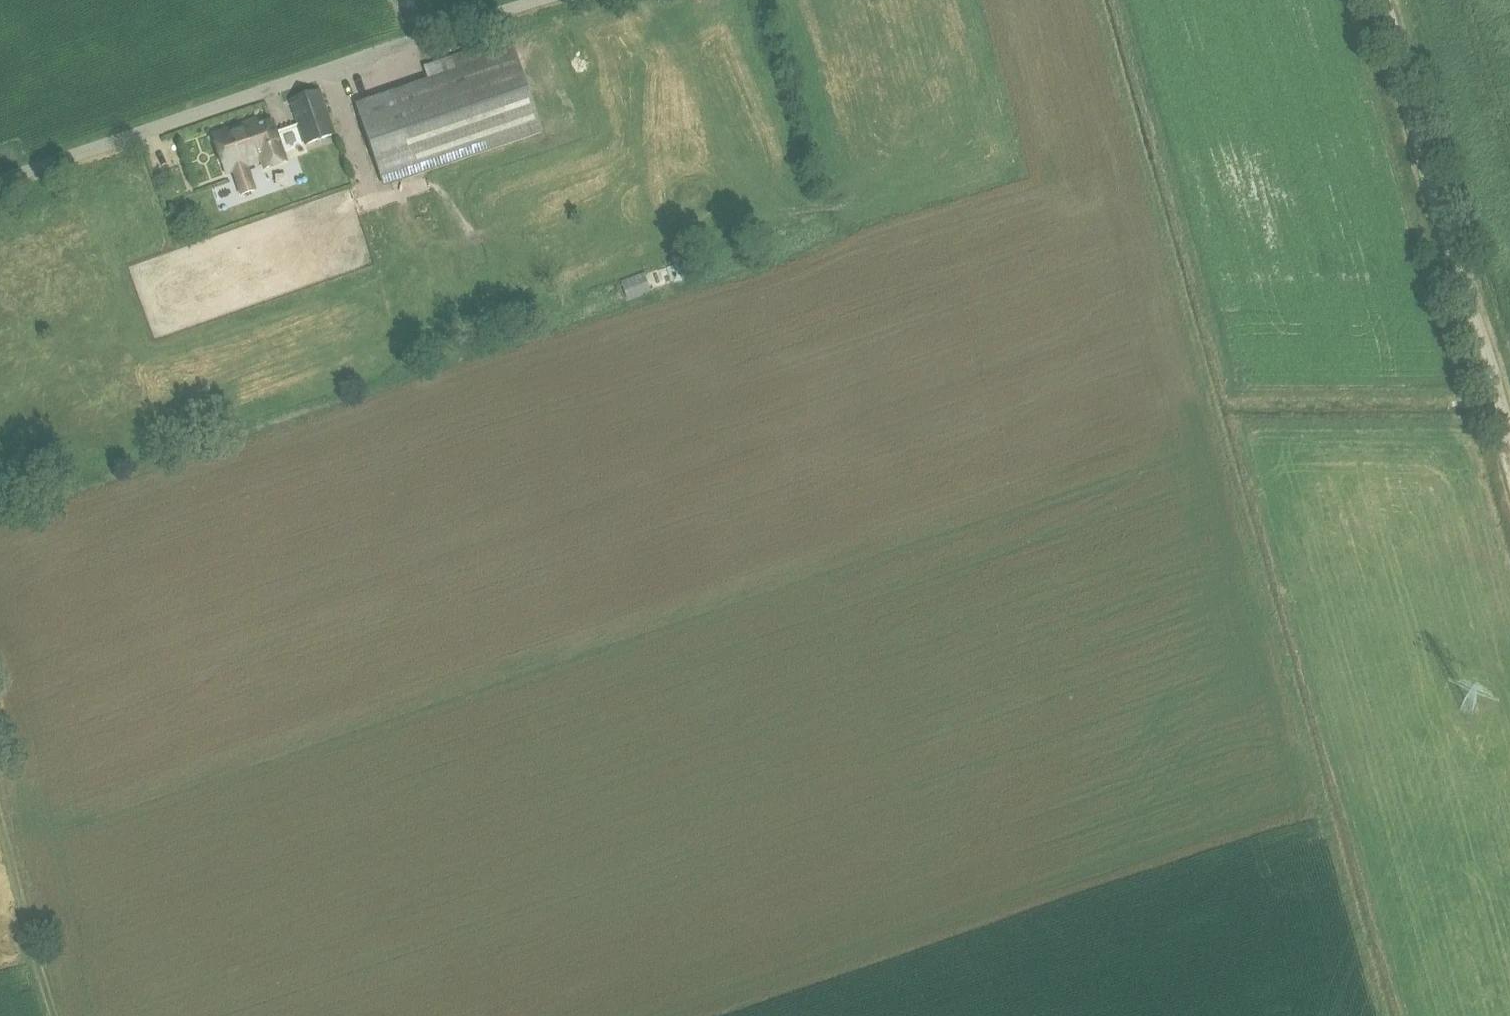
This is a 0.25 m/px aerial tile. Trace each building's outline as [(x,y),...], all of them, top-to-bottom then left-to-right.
[(514,50),(355,103),(383,185),(541,132),(514,50)] [(306,142),(335,132),(320,89),(290,100),(306,142)] [(272,119),(258,125),(255,119),(213,134),(227,173),(234,171),(242,194),(256,189),(247,166),(262,160),(265,168),(287,160),(272,119)] [(653,277),(626,286),(631,299),(658,290),(653,277)]
